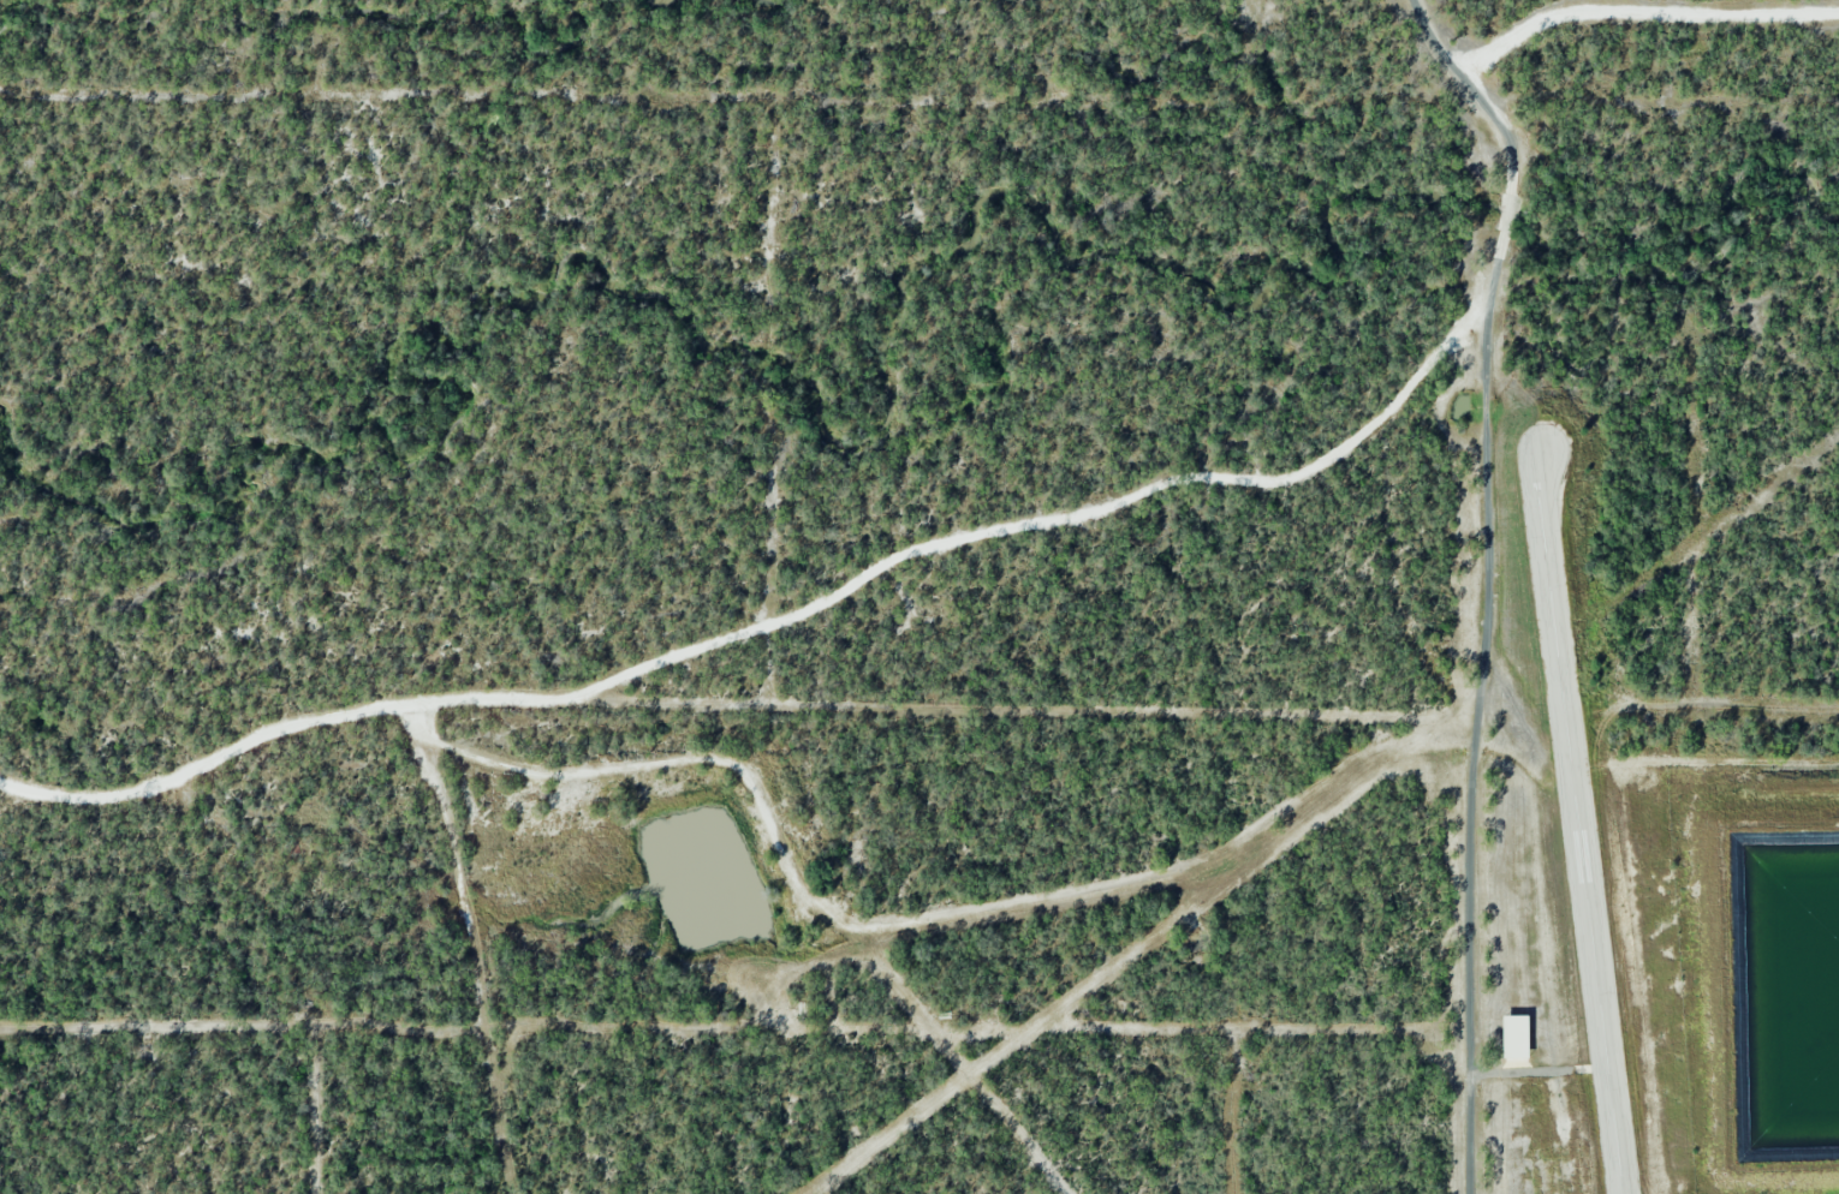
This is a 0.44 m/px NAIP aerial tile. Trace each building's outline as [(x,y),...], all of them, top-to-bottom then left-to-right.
[(1504,1015),(1530,1014),(1530,1057),(1504,1058),(1504,1015)]
